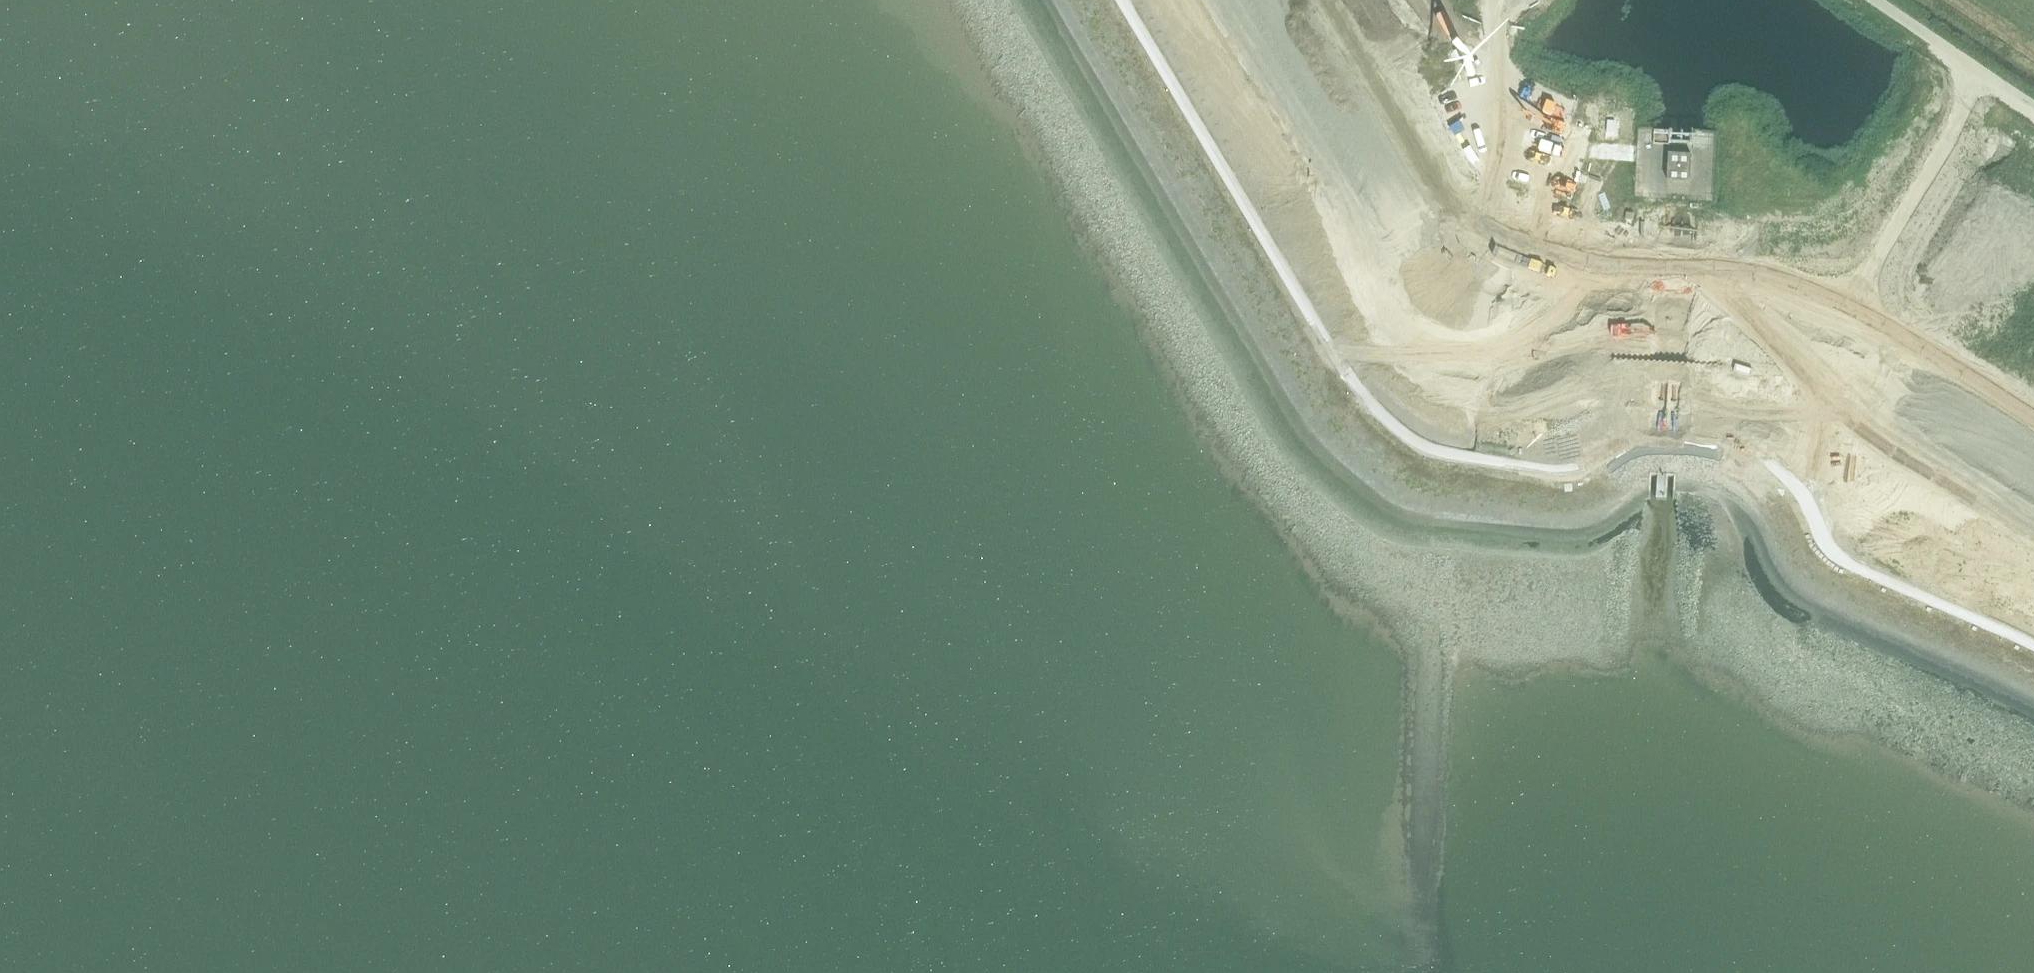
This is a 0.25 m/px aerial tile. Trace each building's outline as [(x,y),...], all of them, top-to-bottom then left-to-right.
[(1669,154),(1668,181),(1691,182),(1692,155),(1670,154),(1669,154)] [(1652,496),(1664,496),(1664,470),(1652,470),(1652,496)]
